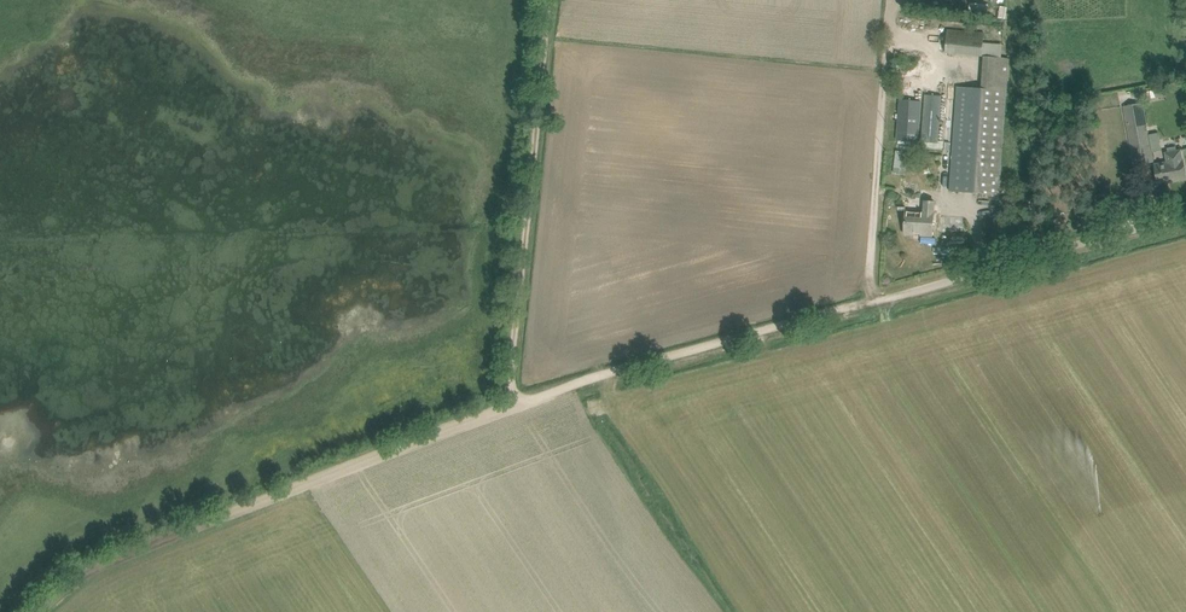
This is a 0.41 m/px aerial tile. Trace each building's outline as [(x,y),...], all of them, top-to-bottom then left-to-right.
[(970,17),(1005,18),(1006,5),(971,3),(970,17)] [(948,28),(946,52),(983,56),(984,31),(948,28)] [(958,87),(950,191),(999,195),(999,183),(1006,90),(1008,59),(1001,58),(984,57),(982,88),(970,88),(958,87)] [(924,95),(921,142),(938,143),(942,96),(924,95)] [(896,140),(919,142),(921,101),(898,99),(896,140)] [(1143,103),(1124,106),(1134,166),(1153,162),(1143,103)] [(893,173),(905,174),(906,160),(901,160),(902,150),(895,150),(893,173)] [(1155,171),(1157,183),(1173,180),(1174,182),(1185,180),(1185,171),(1184,160),(1183,160),(1181,150),(1165,153),(1167,162),(1154,164),(1155,171)] [(906,212),(904,234),(933,236),(934,214),(935,202),(925,201),(924,213),(906,212)]
